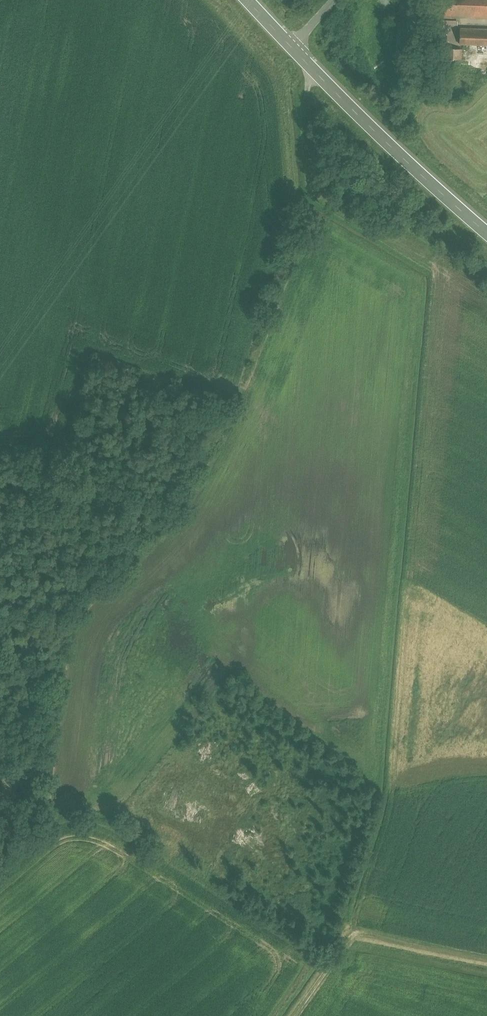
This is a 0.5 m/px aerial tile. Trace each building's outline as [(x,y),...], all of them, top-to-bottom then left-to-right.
[(441,15),(481,17),(482,0),(441,0),(441,15)] [(436,21),(428,21),(428,29),(436,29),(436,21)] [(460,28),(459,44),(486,45),(486,29),(460,28)]
